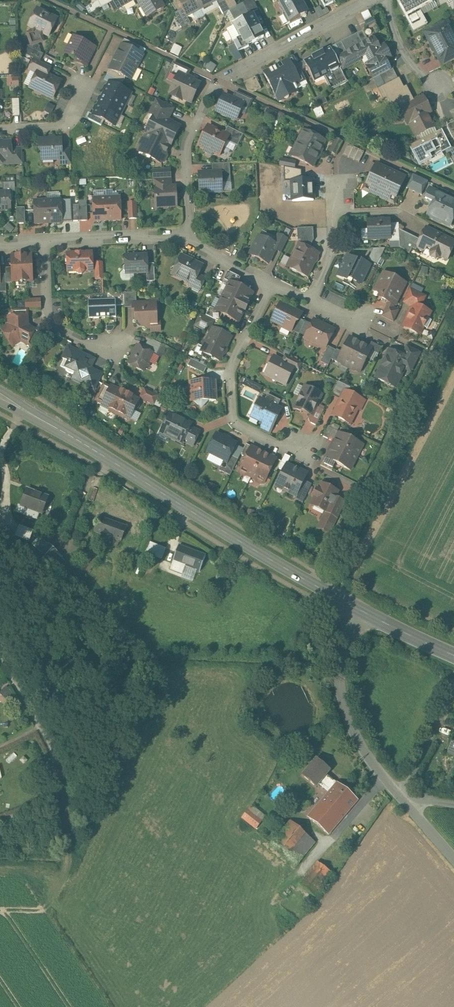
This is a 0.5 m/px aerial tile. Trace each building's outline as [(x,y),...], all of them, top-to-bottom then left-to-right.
[(109,3),(114,12),(122,8),(118,1),(118,0),(115,0),(112,1),(109,3)] [(141,9),(143,8),(147,17),(146,17),(147,18),(164,9),(163,8),(158,0),(136,0),(141,9)] [(182,9),(186,18),(187,17),(201,9),(196,0),(177,0),(182,9)] [(201,9),(216,2),(218,1),(217,0),(196,0),(201,9)] [(216,2),(225,19),(229,10),(224,0),(219,0),(218,1),(216,2)] [(229,10),(236,6),(237,6),(234,0),(224,0),(229,10)] [(242,3),(248,13),(249,14),(258,9),(253,0),(248,0),(242,3)] [(285,14),(286,15),(289,13),(292,19),(289,21),(289,22),(290,22),(307,13),(306,12),(299,0),(278,0),(285,14)] [(402,5),(412,24),(411,25),(414,31),(426,25),(417,8),(431,0),(411,0),(402,5)] [(98,1),(89,6),(92,12),(101,7),(98,1)] [(237,6),(236,6),(241,16),(248,13),(242,3),(237,6)] [(44,13),(37,9),(31,21),(37,24),(33,32),(28,34),(31,45),(38,43),(43,41),(41,36),(43,33),(48,36),(57,19),(44,12),(44,13)] [(186,18),(182,9),(174,13),(182,27),(190,23),(187,17),(186,18)] [(289,13),(286,15),(285,14),(279,17),(283,25),(289,22),(289,21),(292,19),(289,13)] [(252,16),(234,25),(240,38),(245,46),(248,45),(263,36),(252,16)] [(446,21),(426,31),(432,43),(430,44),(438,58),(453,50),(453,40),(448,30),(450,29),(446,21)] [(234,26),(226,30),(233,41),(240,38),(234,26)] [(368,27),(362,30),(367,40),(373,37),(368,27)] [(362,30),(357,33),(362,43),(367,40),(362,30)] [(362,43),(357,33),(351,36),(357,46),(362,43)] [(351,36),(346,39),(351,49),(357,46),(351,36)] [(341,55),(335,58),(339,65),(341,69),(360,59),(359,58),(366,55),(369,62),(366,64),(373,79),(380,76),(389,71),(373,37),(367,40),(362,43),(357,46),(351,49),(346,52),(341,55)] [(72,45),(70,44),(65,54),(80,61),(81,62),(87,49),(89,44),(76,38),(72,45)] [(233,41),(233,42),(238,52),(249,46),(248,45),(245,46),(240,38),(233,41)] [(140,47),(124,39),(122,44),(138,52),(140,47)] [(346,39),(341,41),(346,52),(351,49),(346,39)] [(346,52),(341,41),(335,44),(341,55),(346,52)] [(31,45),(27,46),(24,54),(34,59),(40,62),(43,54),(41,53),(38,43),(31,45)] [(122,44),(121,44),(115,57),(137,67),(143,55),(138,52),(122,44)] [(175,44),(172,52),(179,55),(182,47),(175,44)] [(341,55),(335,44),(330,47),(335,58),(341,55)] [(330,47),(303,61),(303,62),(298,65),(301,71),(306,68),(314,82),(325,76),(324,73),(329,70),(339,65),(335,58),(330,47)] [(87,49),(81,62),(80,61),(79,63),(86,66),(93,52),(87,49)] [(438,58),(442,66),(450,62),(453,60),(453,50),(438,58)] [(27,66),(31,60),(22,56),(19,62),(27,66)] [(137,67),(115,57),(109,69),(125,77),(130,80),(137,67)] [(294,59),(283,65),(286,72),(281,75),(277,66),(264,72),(277,98),(296,88),(293,83),(304,78),(298,65),(294,57),(293,57),(294,59)] [(40,62),(34,59),(29,70),(37,74),(38,71),(47,75),(51,67),(40,62)] [(209,60),(205,67),(213,72),(217,65),(209,60)] [(190,70),(174,62),(168,75),(176,79),(178,74),(186,77),(190,70)] [(339,65),(329,70),(334,80),(327,84),(331,91),(348,82),(341,69),(339,65)] [(125,77),(109,69),(107,75),(123,83),(125,77)] [(389,71),(380,76),(385,85),(398,79),(393,69),(389,71)] [(47,75),(38,71),(37,74),(34,80),(37,82),(33,89),(35,90),(35,92),(40,94),(41,93),(52,98),(60,82),(47,75)] [(186,77),(178,74),(176,79),(169,93),(171,94),(173,97),(178,100),(182,99),(191,103),(199,84),(186,77)] [(255,77),(243,82),(247,90),(252,93),(261,88),(255,77)] [(385,85),(382,87),(394,111),(401,107),(413,101),(407,90),(405,91),(398,78),(398,79),(385,85)] [(131,93),(109,83),(104,93),(125,104),(131,93)] [(252,99),(236,92),(232,99),(243,104),(241,107),(247,110),(252,99)] [(125,104),(104,93),(98,104),(120,115),(125,104)] [(232,99),(224,95),(216,111),(235,120),(241,107),(243,104),(232,99)] [(12,98),(13,115),(20,115),(20,98),(12,98)] [(413,101),(401,107),(406,116),(408,115),(418,135),(434,127),(419,98),(413,101)] [(173,108),(157,100),(150,114),(155,116),(146,133),(147,134),(145,138),(142,139),(140,144),(141,147),(140,149),(152,155),(150,158),(161,163),(164,162),(167,156),(165,153),(178,127),(170,123),(168,124),(167,121),(173,108)] [(45,111),(52,113),(55,105),(48,102),(45,111)] [(120,115),(98,104),(93,115),(115,125),(120,115)] [(216,130),(208,126),(199,145),(219,155),(226,140),(228,137),(224,135),(216,131),(216,130)] [(243,135),(227,127),(224,135),(228,137),(226,140),(237,146),(243,135)] [(441,130),(410,145),(419,164),(429,159),(427,155),(440,148),(441,151),(450,147),(441,130)] [(325,141),(305,132),(302,138),(300,137),(297,143),(318,154),(320,149),(321,149),(325,141)] [(49,139),(49,140),(39,140),(39,148),(42,150),(42,159),(43,159),(43,156),(53,156),(53,159),(61,159),(62,159),(61,150),(61,139),(55,140),(54,139),(53,138),(52,138),(51,138),(50,138),(49,139)] [(336,138),(330,151),(336,154),(342,142),(336,138)] [(0,142),(0,164),(22,163),(22,148),(11,149),(10,142),(0,142)] [(318,154),(297,143),(294,150),(296,151),(293,157),(312,167),(316,158),(318,154)] [(364,152),(348,144),(343,155),(359,162),(364,152)] [(70,149),(61,150),(62,159),(61,159),(61,164),(70,163),(70,149)] [(53,156),(43,156),(43,159),(43,164),(53,163),(53,159),(53,156)] [(280,166),(284,167),(294,169),(295,162),(281,159),(280,166)] [(229,163),(212,164),(212,173),(220,172),(221,176),(230,176),(229,163)] [(405,177),(376,164),(366,185),(371,187),(369,191),(389,200),(391,196),(395,198),(405,177)] [(294,169),(284,167),(284,182),(291,182),(291,181),(302,180),(301,170),(294,169)] [(212,173),(199,173),(200,192),(221,191),(221,176),(220,172),(212,173)] [(428,181),(413,174),(406,189),(407,189),(408,188),(421,194),(420,195),(421,195),(422,194),(421,193),(426,183),(427,183),(428,181)] [(171,178),(154,179),(154,188),(155,188),(155,200),(159,200),(160,206),(161,206),(163,208),(167,208),(168,206),(176,206),(175,187),(172,187),(170,186),(170,179),(171,179),(171,178)] [(291,181),(291,182),(292,201),(313,200),(312,180),(302,180),(291,181)] [(429,189),(425,198),(434,202),(427,216),(434,219),(433,219),(439,222),(439,221),(449,226),(452,221),(453,220),(453,200),(429,189)] [(0,192),(0,211),(2,210),(2,209),(10,209),(10,192),(0,192)] [(106,197),(93,198),(94,221),(102,221),(102,220),(107,219),(106,197)] [(119,197),(106,197),(107,219),(113,219),(113,220),(121,220),(119,197)] [(61,199),(47,200),(48,222),(54,222),(54,223),(62,222),(61,199)] [(47,200),(34,200),(35,224),(43,223),(43,222),(48,222),(47,200)] [(136,202),(128,203),(129,218),(136,218),(136,202)] [(87,204),(79,205),(79,221),(87,220),(87,204)] [(79,205),(71,205),(71,221),(79,221),(79,205)] [(24,207),(16,208),(17,223),(25,223),(24,207)] [(389,220),(367,221),(368,240),(389,239),(390,239),(389,224),(389,220)] [(398,224),(389,224),(390,239),(389,239),(390,242),(399,241),(399,229),(398,224)] [(313,228),(297,228),(297,240),(301,240),(299,244),(309,249),(313,240),(313,228)] [(420,240),(399,229),(399,241),(399,247),(409,254),(412,248),(416,250),(417,247),(417,246),(420,240)] [(425,231),(420,240),(417,246),(417,247),(418,249),(422,251),(425,250),(426,247),(432,250),(430,254),(431,257),(435,259),(438,258),(439,257),(447,260),(453,245),(453,242),(449,239),(449,240),(441,236),(441,235),(436,233),(432,234),(425,231)] [(287,240),(278,235),(274,244),(277,245),(275,249),(281,252),(287,240)] [(274,244),(259,236),(250,254),(268,263),(275,249),(277,245),(274,244)] [(309,249),(299,244),(287,267),(307,276),(318,253),(309,249)] [(91,252),(67,253),(68,271),(76,271),(76,272),(79,274),(82,274),(84,272),(84,271),(92,270),(91,252)] [(31,255),(11,256),(12,267),(12,282),(13,282),(32,281),(31,255)] [(147,255),(125,256),(125,265),(123,268),(123,271),(126,273),(126,274),(146,273),(147,273),(147,264),(147,255)] [(201,266),(181,256),(176,267),(180,269),(177,276),(190,282),(193,284),(198,274),(201,266)] [(357,261),(347,256),(337,276),(347,281),(349,277),(352,279),(352,280),(361,284),(370,265),(361,261),(360,263),(356,261),(357,261)] [(154,264),(147,264),(147,273),(146,273),(147,282),(154,281),(154,264)] [(241,278),(227,271),(223,280),(230,283),(230,282),(237,286),(241,278)] [(402,282),(383,272),(377,286),(384,289),(379,298),(380,299),(387,302),(388,302),(388,303),(394,306),(395,306),(401,293),(398,291),(402,282)] [(205,278),(198,274),(193,284),(190,282),(188,286),(199,291),(205,278)] [(237,286),(230,282),(230,283),(216,311),(215,311),(222,315),(238,322),(244,311),(248,305),(247,305),(252,293),(237,286)] [(421,294),(410,289),(403,303),(411,307),(414,308),(421,296),(421,294)] [(136,292),(124,293),(124,305),(124,308),(133,307),(133,304),(136,304),(136,292)] [(124,293),(107,294),(108,300),(115,300),(115,306),(124,305),(124,293)] [(343,304),(344,296),(334,294),(332,302),(343,304)] [(414,308),(411,307),(410,310),(411,312),(403,327),(419,335),(423,327),(427,329),(431,320),(427,318),(430,313),(420,308),(426,297),(425,296),(424,297),(421,296),(414,308)] [(108,300),(88,301),(89,318),(116,317),(115,306),(115,300),(108,300)] [(136,304),(133,304),(133,307),(135,307),(136,311),(133,311),(134,317),(136,317),(136,321),(139,321),(139,323),(142,326),(145,326),(147,328),(152,328),(152,323),(156,323),(156,314),(158,314),(157,303),(136,304)] [(388,303),(382,316),(393,322),(399,310),(393,307),(394,306),(388,303)] [(288,310),(281,307),(278,313),(275,314),(272,321),(283,326),(285,325),(291,328),(294,329),(299,319),(301,314),(291,309),(288,310)] [(216,311),(209,308),(205,316),(214,320),(218,322),(222,315),(215,311),(216,311)] [(205,316),(200,313),(194,325),(202,329),(204,326),(210,329),(214,320),(205,316)] [(12,317),(9,317),(9,325),(2,329),(13,346),(21,341),(26,344),(27,341),(28,342),(34,330),(29,327),(27,324),(27,316),(12,317)] [(299,319),(294,329),(291,328),(290,330),(299,334),(305,322),(299,319)] [(323,325),(314,320),(306,336),(317,342),(318,345),(325,348),(333,332),(324,328),(323,325)] [(231,337),(213,328),(207,341),(208,344),(206,346),(204,347),(201,352),(211,357),(212,360),(215,359),(219,361),(222,354),(223,354),(226,350),(225,349),(231,337)] [(34,330),(28,342),(27,341),(26,344),(33,347),(40,333),(34,330)] [(161,344),(149,338),(144,349),(152,353),(156,356),(161,344)] [(342,352),(338,360),(339,361),(344,363),(345,361),(350,364),(360,343),(359,345),(354,343),(355,341),(349,338),(342,352)] [(382,347),(371,342),(368,348),(371,349),(370,351),(378,354),(382,347)] [(360,343),(350,364),(355,366),(354,368),(360,371),(370,351),(371,349),(368,348),(365,346),(364,348),(359,345),(360,344),(360,343)] [(144,349),(137,346),(128,364),(143,371),(145,368),(148,367),(150,363),(149,360),(152,353),(144,349)] [(83,355),(68,347),(62,359),(69,362),(65,370),(66,370),(67,371),(68,372),(69,373),(74,374),(72,378),(82,383),(88,371),(91,364),(84,360),(84,359),(84,358),(83,357),(83,356),(83,355)] [(328,347),(320,362),(328,366),(331,359),(336,350),(328,347)] [(419,353),(407,347),(401,360),(408,363),(409,365),(412,367),(419,353)] [(342,352),(336,349),(336,350),(331,359),(338,363),(339,361),(338,360),(342,352)] [(389,351),(386,359),(385,358),(381,367),(377,376),(378,379),(385,383),(388,382),(395,385),(399,378),(400,378),(404,369),(410,372),(412,367),(409,365),(408,363),(401,360),(395,357),(397,354),(389,351)] [(286,364),(274,357),(269,366),(271,367),(266,375),(285,384),(293,368),(294,367),(286,364)] [(302,364),(289,357),(286,364),(294,367),(293,368),(299,371),(302,364)] [(207,367),(191,359),(187,366),(204,374),(207,367)] [(99,376),(88,371),(82,383),(93,389),(99,376)] [(215,381),(190,383),(190,392),(187,395),(202,408),(208,401),(216,400),(215,381)] [(350,388),(338,382),(331,395),(340,400),(339,400),(342,401),(336,412),(338,418),(345,421),(350,419),(351,418),(353,417),(352,415),(358,404),(362,407),(364,401),(348,393),(350,388)] [(103,384),(94,400),(95,401),(96,398),(104,402),(110,389),(111,387),(110,388),(103,384)] [(305,387),(295,407),(296,409),(300,412),(303,411),(310,414),(311,415),(316,406),(321,395),(320,394),(319,392),(316,390),(313,391),(305,387)] [(110,389),(104,402),(96,398),(95,401),(102,404),(102,405),(109,409),(110,411),(116,414),(127,392),(123,389),(121,390),(120,392),(117,393),(110,389)] [(159,396),(144,389),(139,398),(154,406),(159,396)] [(127,392),(116,414),(122,417),(124,416),(129,419),(134,410),(137,409),(140,404),(139,400),(131,397),(132,395),(132,394),(127,392)] [(280,401),(267,394),(264,401),(277,408),(280,401)] [(264,401),(262,401),(258,408),(260,412),(256,419),(273,427),(281,410),(277,408),(264,401)] [(316,406),(311,415),(310,414),(308,419),(309,422),(316,426),(324,410),(316,406)] [(183,421),(172,416),(169,416),(167,421),(168,424),(164,432),(170,435),(170,437),(182,443),(184,439),(190,427),(190,426),(182,422),(183,421)] [(199,432),(190,427),(184,439),(188,441),(187,443),(192,446),(199,432)] [(327,427),(322,436),(328,439),(333,429),(327,427)] [(362,445),(339,433),(327,458),(326,458),(336,463),(350,470),(362,445)] [(236,444),(216,434),(207,452),(224,460),(227,462),(230,456),(236,444)] [(252,447),(246,444),(240,455),(246,458),(251,448),(252,447)] [(246,458),(239,471),(240,471),(241,474),(245,476),(247,475),(252,477),(263,454),(251,448),(246,458)] [(263,454),(252,477),(256,479),(257,482),(261,484),(263,483),(264,483),(271,470),(275,460),(263,454)] [(230,456),(227,462),(224,460),(219,470),(230,476),(238,460),(230,456)] [(336,463),(326,458),(327,458),(324,457),(320,465),(332,471),(336,463)] [(275,460),(271,470),(276,472),(281,462),(275,459),(275,460)] [(296,470),(286,465),(277,483),(288,488),(287,491),(296,496),(298,490),(303,481),(305,476),(297,473),(296,470)] [(303,481),(298,490),(302,492),(307,494),(311,485),(303,481)] [(338,492),(321,484),(318,490),(316,490),(314,495),(314,497),(317,498),(313,506),(325,512),(327,513),(332,504),(338,492)] [(47,497),(27,490),(22,506),(30,509),(39,512),(41,513),(47,497)] [(302,492),(299,493),(296,499),(303,502),(307,494),(302,492)] [(332,504),(327,513),(325,512),(322,520),(333,525),(341,509),(333,505),(332,504)] [(39,512),(30,509),(27,515),(37,518),(39,512)] [(126,526),(100,517),(94,532),(121,542),(126,526)] [(34,535),(18,527),(14,535),(30,544),(34,535)] [(151,540),(146,552),(162,559),(167,547),(151,540)] [(69,563),(53,545),(43,553),(60,571),(69,563)] [(205,556),(178,546),(173,561),(184,566),(199,571),(205,556)] [(184,566),(173,561),(170,568),(182,573),(184,566)] [(164,571),(158,569),(155,579),(165,582),(167,575),(164,573),(164,571)] [(329,770),(316,759),(302,776),(315,787),(318,784),(325,776),(329,770)] [(335,785),(325,776),(318,784),(329,793),(335,785)] [(338,783),(337,782),(336,783),(337,783),(329,793),(308,817),(307,817),(308,818),(327,834),(328,835),(328,834),(357,800),(357,799),(338,783)] [(261,819),(248,807),(240,816),(253,828),(261,819)] [(315,842),(290,821),(272,843),(297,864),(315,842)] [(333,874),(318,862),(300,885),(315,897),(333,874)]
